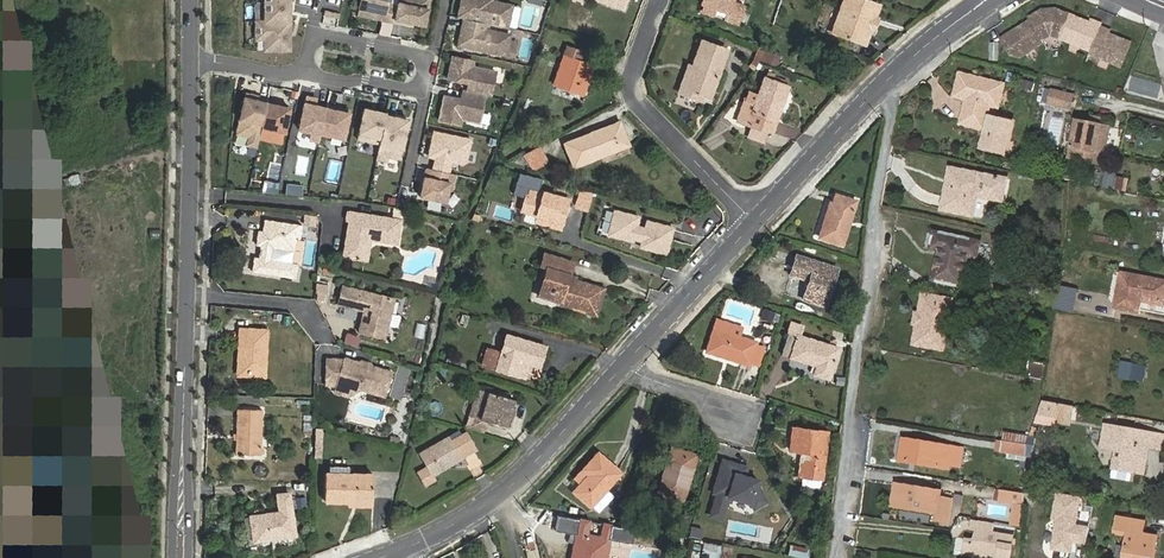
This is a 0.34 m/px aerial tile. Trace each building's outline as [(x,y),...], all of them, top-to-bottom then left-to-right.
[(290,0),(265,0),(265,21),(256,21),(256,40),(265,40),(265,51),(290,51),(290,0)] [(358,15),(393,22),(397,6),(388,5),(389,0),(361,0),(358,15)] [(393,22),(403,25),(404,22),(413,23),(425,26),(430,0),(398,0),(397,6),(393,22)] [(458,18),(464,19),(487,24),(508,28),(513,5),(492,1),(492,0),(462,0),(458,18)] [(628,0),(598,0),(625,9),(628,0)] [(707,4),(740,17),(744,6),(731,2),(732,0),(708,0),(707,4)] [(865,44),(871,29),(867,21),(875,17),(880,5),(865,0),(850,0),(846,12),(840,10),(832,32),(865,44)] [(1030,20),(1001,37),(1011,53),(1019,55),(1043,40),(1041,38),(1049,33),(1056,33),(1054,9),(1041,9),(1028,17),(1030,20)] [(1061,35),(1069,15),(1054,9),(1056,33),(1061,35)] [(1092,21),(1091,24),(1069,15),(1061,35),(1060,38),(1091,51),(1089,53),(1121,66),(1130,43),(1106,33),(1107,30),(1099,27),(1100,24),(1092,21)] [(487,24),(464,19),(458,45),(506,56),(511,35),(485,29),(487,24)] [(702,41),(685,87),(710,96),(727,50),(702,41)] [(999,42),(990,42),(990,59),(999,60),(999,42)] [(583,94),(593,66),(580,61),(583,52),(567,47),(554,84),(583,94)] [(469,80),(467,92),(486,96),(491,97),(496,72),(473,67),(474,61),(453,57),(448,79),(464,82),(465,79),(469,80)] [(960,123),(986,130),(982,148),(1004,154),(1012,123),(987,116),(989,106),(998,107),(1004,84),(960,74),(954,96),(966,100),(960,123)] [(753,112),(749,124),(752,125),(756,127),(768,131),(772,132),(788,87),(765,79),(759,95),(750,92),(747,100),(745,99),(742,108),(753,112)] [(1051,90),(1047,104),(1070,110),(1074,96),(1051,90)] [(439,121),(461,125),(462,119),(480,123),(486,96),(467,92),(463,91),(461,103),(456,102),(457,99),(445,96),(439,121)] [(245,93),(236,134),(249,137),(247,146),(257,148),(261,128),(267,103),(258,101),(259,96),(245,93)] [(321,131),(326,109),(316,107),(317,103),(310,101),(311,98),(306,97),(299,129),(311,132),(310,139),(319,141),(321,131)] [(277,102),(267,100),(267,103),(261,128),(284,133),(289,108),(276,105),(277,102)] [(336,111),(337,108),(327,106),(326,109),(321,131),(345,136),(349,114),(336,111)] [(738,120),(749,124),(753,112),(742,108),(738,120)] [(358,139),(380,144),(386,115),(386,114),(364,109),(358,139)] [(380,144),(376,160),(387,162),(388,157),(400,160),(409,120),(386,115),(380,144)] [(1100,164),(1102,154),(1095,153),(1102,118),(1090,116),(1089,123),(1076,121),(1069,158),(1100,164)] [(631,146),(620,120),(563,143),(573,169),(631,146)] [(756,127),(752,125),(748,136),(764,142),(768,131),(756,127)] [(466,162),(471,140),(434,132),(429,154),(436,155),(436,159),(433,170),(449,174),(451,162),(463,164),(466,162)] [(547,162),(539,147),(524,156),(531,166),(535,168),(547,162)] [(973,216),(977,196),(1003,201),(1007,179),(980,174),(950,168),(942,209),(973,216)] [(433,170),(432,170),(430,179),(424,178),(420,198),(446,203),(449,191),(452,192),(455,175),(449,174),(433,170)] [(1123,180),(1115,179),(1112,191),(1121,192),(1123,180)] [(569,200),(529,188),(522,212),(538,216),(543,218),(541,224),(561,229),(569,200)] [(577,207),(588,211),(593,193),(582,190),(577,207)] [(836,194),(833,204),(830,203),(820,237),(843,244),(856,201),(836,194)] [(356,212),(354,222),(357,223),(348,259),(365,263),(368,248),(378,242),(401,247),(406,224),(410,225),(412,215),(399,212),(397,222),(356,212)] [(644,220),(620,214),(614,237),(638,243),(639,239),(648,242),(646,250),(672,256),(678,231),(653,224),(651,232),(642,229),(644,220)] [(265,220),(263,232),(258,232),(257,245),(261,245),(259,259),(255,258),(252,271),(295,277),(297,265),(270,260),(271,247),(294,250),(296,238),(300,239),(302,226),(265,220)] [(969,256),(977,258),(980,242),(934,232),(931,247),(939,249),(933,279),(961,286),(969,256)] [(564,305),(596,315),(604,289),(568,279),(573,262),(545,254),(541,265),(547,267),(539,294),(565,302),(564,305)] [(809,280),(803,299),(825,306),(837,268),(797,255),(791,274),(809,280)] [(1140,299),(1163,304),(1163,282),(1122,274),(1115,307),(1138,312),(1140,299)] [(342,286),(338,304),(364,310),(359,332),(384,338),(394,299),(342,286)] [(1076,290),(1059,287),(1055,308),(1073,311),(1076,290)] [(923,295),(919,314),(916,313),(914,324),(917,325),(914,344),(943,349),(952,300),(923,295)] [(773,312),(764,309),(761,318),(771,321),(773,312)] [(469,316),(462,315),(460,322),(466,324),(469,316)] [(719,321),(716,329),(739,336),(741,328),(719,321)] [(802,326),(792,323),(789,332),(799,335),(802,326)] [(264,374),(266,331),(240,329),(239,354),(242,354),(241,373),(264,374)] [(707,351),(749,365),(750,361),(754,348),(755,345),(756,342),(739,336),(716,329),(714,329),(707,351)] [(539,367),(545,347),(507,335),(501,353),(487,348),(482,365),(516,376),(521,361),(529,364),(539,367)] [(791,357),(817,366),(815,374),(829,379),(838,348),(798,336),(791,357)] [(755,345),(754,348),(750,361),(758,364),(763,348),(755,345)] [(343,359),(327,359),(326,384),(340,385),(343,383),(348,385),(350,389),(358,391),(362,389),(386,396),(393,372),(372,366),(368,368),(360,365),(358,362),(344,358),(343,359)] [(521,361),(516,376),(525,378),(529,364),(521,361)] [(1047,365),(1029,361),(1026,377),(1045,380),(1047,365)] [(1120,361),(1118,378),(1143,382),(1146,366),(1120,361)] [(443,369),(434,367),(432,375),(441,377),(443,369)] [(482,412),(488,392),(477,389),(471,409),(482,412)] [(469,417),(480,420),(505,427),(513,400),(488,392),(482,412),(471,409),(469,417)] [(1071,406),(1059,404),(1042,401),(1038,414),(1057,417),(1056,422),(1069,424),(1071,406)] [(238,409),(236,454),(260,455),(261,410),(238,409)] [(304,416),(304,435),(312,435),(312,416),(304,416)] [(1105,426),(1101,447),(1117,450),(1114,468),(1144,473),(1145,467),(1139,466),(1142,446),(1163,450),(1163,436),(1105,426)] [(790,450),(802,452),(799,476),(802,476),(808,477),(821,479),(822,479),(828,432),(793,428),(790,450)] [(466,432),(451,440),(449,437),(419,454),(426,467),(417,473),(424,486),(436,479),(433,475),(477,449),(466,432)] [(948,468),(949,464),(960,466),(962,449),(903,439),(899,460),(948,468)] [(683,501),(697,455),(672,447),(658,494),(683,501)] [(583,469),(588,475),(574,491),(591,506),(621,473),(598,453),(583,469)] [(758,481),(720,470),(714,492),(752,503),(758,481)] [(325,502),(347,503),(347,499),(373,499),(373,474),(325,473),(325,502)] [(819,488),(821,479),(808,477),(802,476),(801,486),(819,488)] [(938,507),(940,492),(895,484),(892,506),(937,513),(938,507)] [(1024,505),(1025,493),(999,489),(998,502),(1024,505)] [(940,492),(938,507),(946,508),(949,493),(940,492)] [(288,494),(278,495),(280,513),(251,517),(255,541),(295,535),(292,511),(288,494)] [(1148,551),(1154,552),(1157,537),(1142,534),(1144,522),(1118,518),(1115,532),(1128,534),(1124,557),(1147,557),(1148,551)] [(976,531),(974,543),(966,542),(964,554),(986,557),(1010,557),(1013,537),(992,533),(994,525),(973,522),(971,530),(976,531)]
